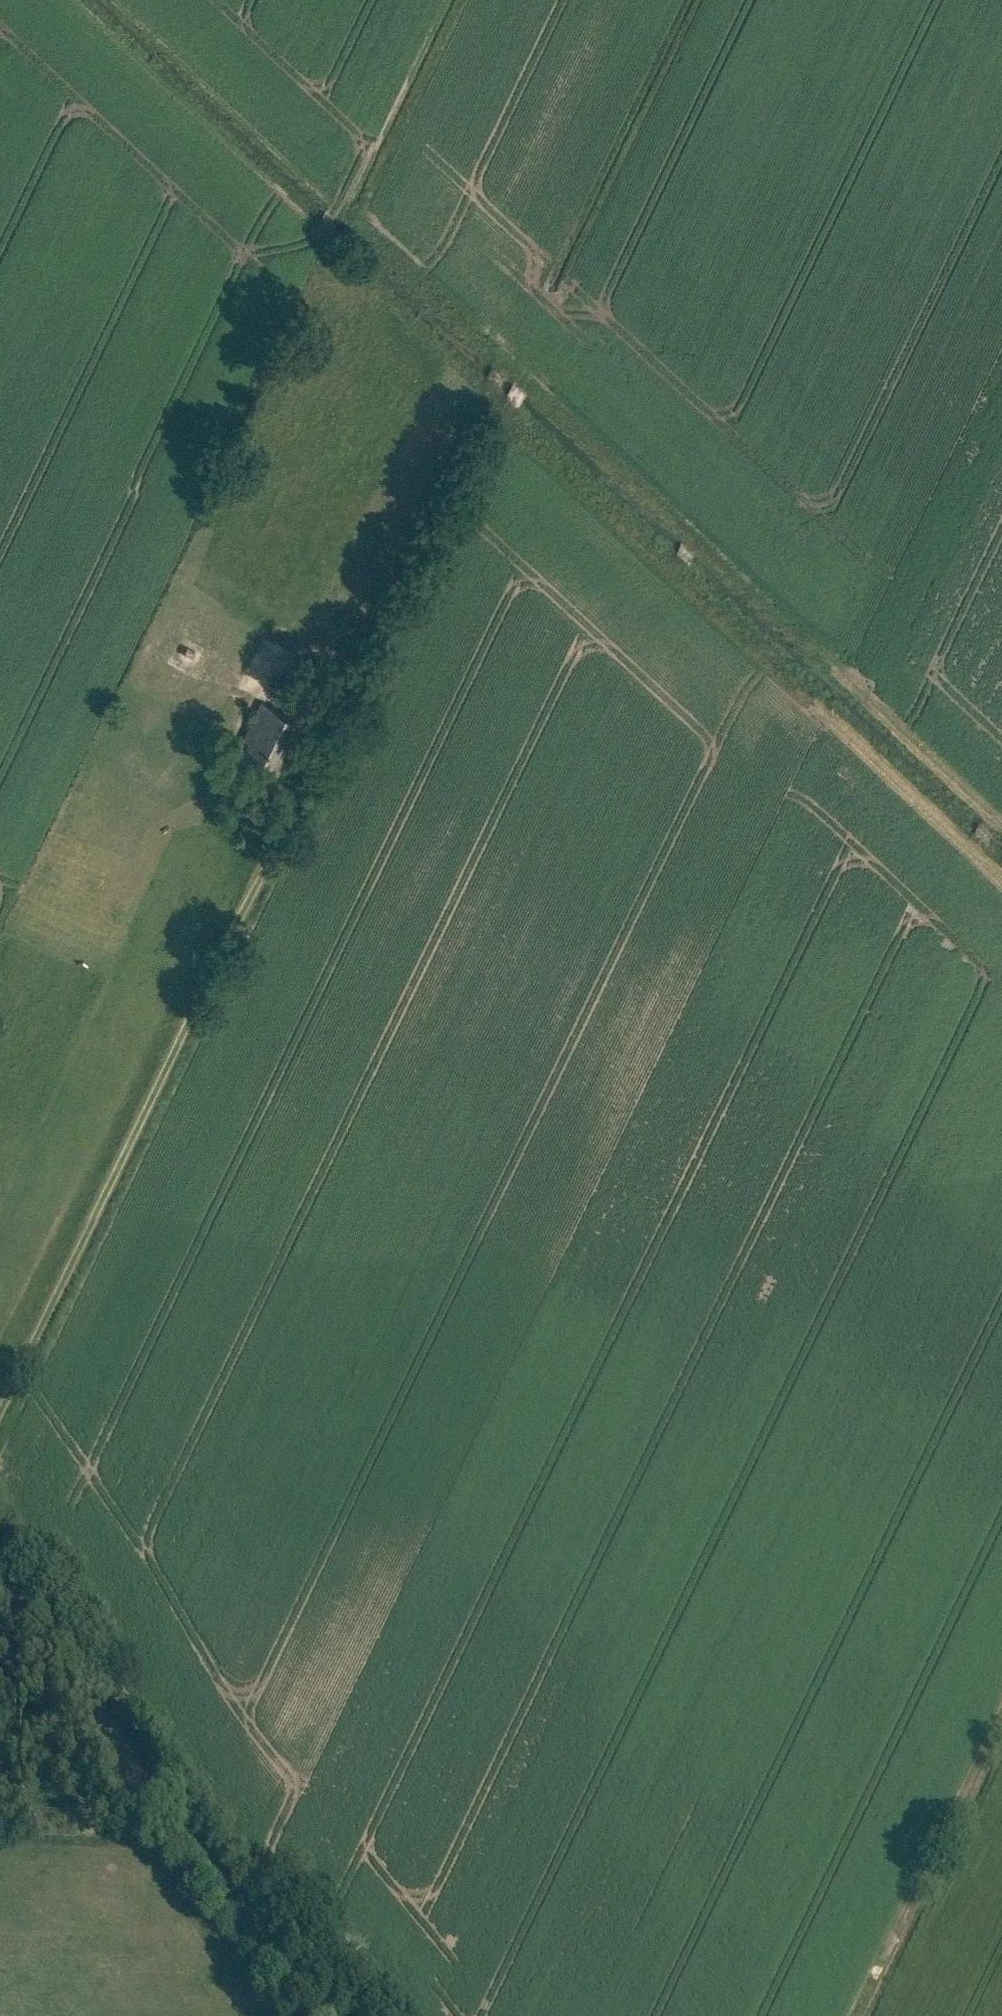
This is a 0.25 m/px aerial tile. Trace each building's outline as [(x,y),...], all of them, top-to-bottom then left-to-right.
[(288,713),(260,699),(234,751),(263,765),(288,713)]
